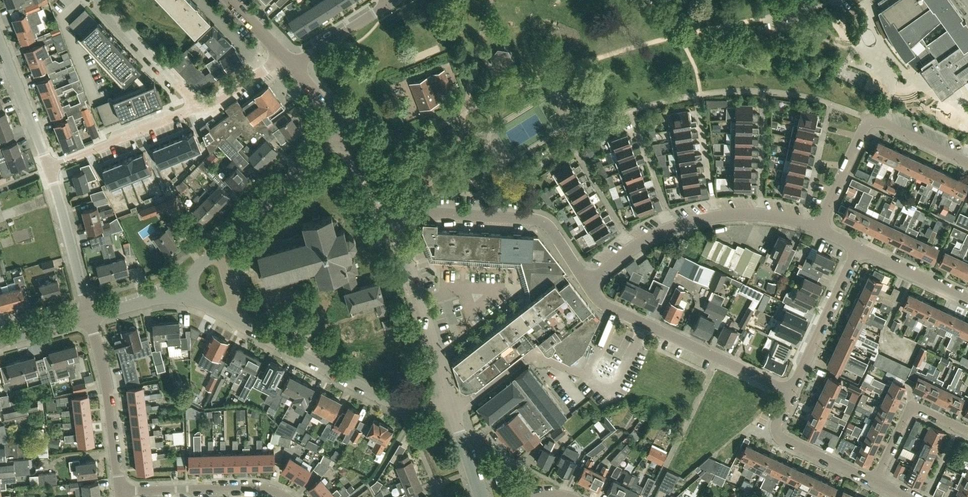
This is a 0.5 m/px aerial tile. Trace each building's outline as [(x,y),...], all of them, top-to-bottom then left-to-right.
[(172,11),(183,0),(161,0),(172,11)] [(191,0),(183,0),(172,11),(195,35),(210,20),(191,0)] [(337,0),(324,0),(322,1),(331,15),(331,14),(337,11),(338,12),(343,9),(342,7),(337,0)] [(936,0),(880,0),(877,2),(882,8),(880,9),(880,10),(878,12),(880,17),(882,22),(883,25),(885,29),(888,35),(894,31),(894,30),(895,30),(936,0)] [(965,19),(963,21),(960,17),(962,16),(951,0),(936,0),(895,30),(894,30),(894,31),(888,35),(890,38),(896,46),(904,58),(910,54),(916,63),(920,68),(921,70),(935,89),(941,97),(953,89),(952,88),(961,82),(967,91),(967,24),(965,19)] [(331,15),(322,1),(311,8),(320,22),(320,21),(326,18),(327,19),(332,16),(331,14),(331,15)] [(18,31),(37,24),(37,23),(42,21),(37,10),(40,9),(38,3),(25,8),(28,14),(26,15),(13,20),(18,31)] [(85,8),(69,23),(125,84),(141,69),(85,8)] [(320,22),(311,8),(301,15),(309,29),(315,25),(316,26),(321,23),(320,21),(320,22)] [(309,29),(301,15),(289,23),(298,36),(304,32),(305,33),(310,30),(309,29)] [(39,41),(46,39),(53,36),(60,32),(58,28),(51,31),(37,37),(36,32),(40,31),(37,24),(18,31),(22,43),(37,37),(39,41)] [(228,72),(230,73),(245,64),(244,63),(234,47),(217,28),(213,24),(171,64),(198,92),(198,91),(211,83),(228,72)] [(53,36),(46,39),(39,41),(40,45),(25,51),(27,56),(26,57),(25,58),(27,62),(29,63),(30,62),(30,63),(43,58),(50,55),(46,44),(55,41),(53,36)] [(35,75),(47,70),(49,74),(73,64),(70,57),(59,62),(55,59),(45,63),(43,58),(30,63),(29,64),(28,65),(30,69),(31,70),(33,69),(35,75)] [(55,88),(53,83),(64,78),(62,75),(75,70),(73,64),(49,74),(50,77),(38,82),(40,87),(39,87),(38,89),(40,94),(42,95),(43,95),(42,94),(56,89),(55,88)] [(445,72),(444,71),(434,75),(435,79),(431,80),(430,76),(418,81),(414,83),(410,84),(413,92),(415,97),(420,110),(422,109),(438,103),(440,102),(439,100),(434,85),(437,84),(439,88),(449,84),(445,72)] [(154,82),(97,105),(105,125),(162,103),(154,82)] [(60,100),(58,94),(64,92),(63,91),(70,88),(69,83),(55,88),(56,89),(42,94),(43,95),(44,99),(43,99),(43,101),(45,106),(60,100)] [(205,123),(200,127),(210,153),(219,145),(226,138),(238,126),(242,132),(246,139),(273,122),(270,119),(284,109),(268,86),(267,86),(268,87),(241,106),(236,101),(224,109),(229,115),(210,129),(205,123)] [(52,118),(66,112),(68,116),(72,114),(81,110),(81,111),(88,108),(81,92),(77,93),(80,102),(70,106),(69,103),(62,106),(60,100),(45,106),(48,112),(49,113),(50,113),(52,118)] [(759,113),(752,113),(752,110),(752,105),(736,104),(735,107),(726,107),(726,121),(731,121),(751,121),(753,121),(759,122),(759,113)] [(81,111),(87,126),(94,123),(88,108),(81,111)] [(697,126),(696,120),(691,121),(689,110),(667,114),(670,130),(690,127),(697,126)] [(818,114),(801,111),(800,114),(796,113),(793,125),(813,130),(820,131),(821,126),(815,125),(818,114)] [(10,124),(5,112),(0,115),(0,127),(10,124)] [(60,137),(78,130),(72,114),(68,116),(68,118),(67,119),(67,121),(55,125),(60,137)] [(297,127),(291,119),(288,121),(284,115),(273,123),(277,128),(278,129),(273,132),(274,134),(281,144),(295,135),(296,137),(303,133),(303,131),(299,125),(297,127)] [(758,133),(758,127),(751,127),(751,121),(731,121),(731,133),(751,133),(758,133)] [(99,135),(94,123),(87,126),(92,138),(99,135)] [(268,134),(271,137),(274,134),(273,132),(278,129),(277,128),(273,123),(263,129),(268,134)] [(14,135),(10,124),(0,127),(0,140),(14,135)] [(818,137),(812,135),(813,130),(793,125),(791,137),(810,141),(817,143),(818,137)] [(238,126),(226,138),(238,150),(244,145),(236,138),(242,132),(238,126)] [(698,137),(698,131),(691,132),(690,127),(670,130),(672,141),(691,138),(698,137)] [(276,154),(274,153),(277,150),(267,141),(271,137),(268,134),(263,129),(254,135),(258,139),(261,136),(266,140),(258,148),(268,159),(269,158),(270,159),(272,159),(276,156),(276,154)] [(85,147),(78,130),(60,137),(64,149),(76,144),(78,149),(85,147)] [(194,131),(182,136),(182,137),(183,137),(190,155),(201,150),(193,132),(194,132),(194,131)] [(628,139),(626,133),(608,140),(612,151),(630,144),(633,143),(630,138),(628,139)] [(758,144),(758,139),(751,139),(751,133),(731,133),(731,144),(751,144),(758,144)] [(183,137),(173,141),(180,159),(190,155),(183,137)] [(816,146),(810,145),(810,141),(791,137),(788,148),(808,152),(815,154),(816,146)] [(238,150),(226,138),(219,145),(231,157),(238,150)] [(700,148),(699,143),(692,144),(691,138),(672,141),(674,152),(693,149),(700,148)] [(173,141),(163,145),(170,163),(180,159),(173,141)] [(0,149),(0,162),(8,159),(21,153),(17,142),(0,149)] [(876,176),(877,173),(889,148),(885,146),(885,145),(878,142),(872,153),(869,152),(866,159),(875,163),(867,181),(873,184),(876,176)] [(592,144),(586,148),(591,156),(597,152),(592,144)] [(634,155),(637,154),(641,152),(639,147),(632,150),(630,144),(612,151),(616,162),(634,155)] [(751,144),(731,144),(730,155),(750,155),(758,156),(758,150),(751,150),(751,144)] [(153,148),(153,149),(160,168),(161,167),(160,167),(170,163),(163,145),(153,149),(153,148)] [(268,161),(267,160),(268,159),(258,148),(253,152),(246,145),(243,149),(250,156),(249,156),(260,167),(262,165),(263,166),(265,166),(268,163),(268,161)] [(812,165),(814,157),(807,156),(808,152),(788,148),(786,159),(806,163),(812,165)] [(895,165),(901,152),(893,149),(893,150),(889,148),(877,173),(882,175),(885,168),(886,168),(889,162),(895,165)] [(702,159),(701,154),(694,155),(693,149),(674,152),(673,152),(675,164),(695,160),(702,159)] [(133,157),(141,178),(152,174),(143,152),(143,153),(133,157)] [(213,152),(205,160),(210,166),(218,158),(213,152)] [(900,183),(911,158),(908,156),(901,152),(895,165),(900,167),(897,174),(899,174),(896,181),(900,183)] [(26,164),(21,153),(8,159),(10,165),(2,168),(5,177),(14,174),(12,170),(26,164)] [(638,165),(645,163),(643,157),(636,160),(634,155),(616,162),(620,172),(638,165)] [(757,167),(758,162),(750,161),(750,155),(730,155),(730,166),(750,167),(757,167)] [(133,156),(122,161),(123,161),(131,182),(141,178),(133,157),(134,156),(133,156)] [(917,175),(923,163),(915,159),(915,160),(911,158),(900,183),(904,185),(907,178),(909,179),(912,173),(917,175)] [(558,184),(575,174),(582,170),(579,165),(573,169),(567,160),(566,159),(553,167),(554,168),(556,172),(552,174),(558,184)] [(810,176),(812,168),(805,167),(806,163),(786,159),(783,170),(803,174),(810,176)] [(221,205),(230,195),(220,185),(223,181),(203,160),(198,165),(213,180),(210,183),(215,189),(210,194),(221,205)] [(226,177),(237,189),(248,179),(240,170),(242,169),(233,160),(226,166),(232,171),(226,177)] [(704,170),(703,165),(696,166),(695,160),(675,164),(677,175),(697,172),(704,170)] [(123,161),(113,165),(121,186),(131,182),(123,161)] [(928,181),(934,168),(930,167),(930,166),(923,163),(917,175),(923,178),(922,178),(928,181)] [(95,175),(93,170),(90,164),(83,166),(84,172),(73,176),(78,192),(90,188),(87,177),(95,175)] [(103,169),(102,169),(111,191),(121,186),(113,165),(103,169)] [(638,165),(620,172),(624,183),(642,176),(644,175),(642,170),(640,171),(638,165)] [(752,179),(752,173),(750,173),(750,167),(730,166),(730,168),(734,168),(734,178),(750,178),(752,179)] [(930,189),(931,190),(934,183),(939,185),(945,173),(938,170),(937,170),(934,168),(928,181),(925,186),(922,193),(926,195),(930,189)] [(807,187),(809,179),(802,178),(803,174),(783,170),(781,181),(801,185),(807,187)] [(679,186),(699,183),(706,182),(705,176),(698,178),(697,172),(677,175),(679,186)] [(944,204),(956,179),(952,177),(945,173),(939,185),(945,188),(942,194),(943,195),(940,202),(944,204)] [(565,194),(585,182),(588,180),(585,175),(579,179),(575,174),(558,184),(565,194)] [(646,187),(653,184),(651,179),(644,182),(642,176),(624,183),(628,194),(646,187)] [(885,180),(876,176),(873,184),(881,188),(885,180)] [(757,194),(757,184),(750,184),(750,178),(734,178),(730,178),(729,189),(744,190),(744,194),(757,194)] [(853,223),(868,193),(870,187),(852,178),(849,184),(863,191),(857,203),(856,202),(853,208),(847,206),(847,207),(844,213),(844,214),(842,218),(849,222),(849,221),(853,223)] [(959,202),(967,184),(960,180),(960,181),(956,179),(944,204),(939,215),(944,217),(952,199),(959,202)] [(804,202),(807,191),(800,189),(801,185),(781,181),(781,183),(782,183),(780,193),(783,193),(784,195),(787,196),(788,194),(792,195),(791,199),(804,202)] [(570,204),(587,193),(594,189),(591,185),(588,187),(585,182),(565,194),(570,204)] [(708,197),(707,187),(700,189),(699,183),(679,186),(681,197),(696,195),(696,199),(708,197)] [(189,194),(185,185),(178,188),(182,197),(189,194)] [(896,189),(888,185),(886,190),(894,194),(896,189)] [(857,190),(848,186),(846,192),(854,196),(857,190)] [(646,187),(628,194),(632,204),(650,197),(657,195),(655,189),(648,192),(646,187)] [(873,210),(867,207),(866,207),(872,195),(874,189),(870,187),(868,193),(853,223),(858,225),(857,226),(865,229),(870,217),(873,210)] [(213,213),(221,205),(210,194),(206,190),(199,197),(203,201),(202,202),(213,213)] [(94,201),(107,197),(103,191),(92,194),(94,201)] [(593,203),(600,199),(596,193),(590,197),(587,193),(570,204),(577,214),(593,203)] [(203,222),(213,213),(202,202),(203,201),(199,197),(198,195),(194,199),(199,205),(193,211),(203,222)] [(108,202),(107,197),(94,201),(95,206),(108,202)] [(176,197),(141,210),(144,218),(168,209),(169,212),(180,208),(176,197)] [(663,209),(659,200),(652,203),(650,197),(632,204),(636,215),(649,210),(651,214),(657,211),(663,209)] [(885,202),(879,214),(884,216),(887,208),(889,204),(885,202)] [(599,213),(601,211),(598,207),(596,208),(593,203),(577,214),(582,223),(599,213)] [(841,204),(838,211),(844,214),(844,213),(847,207),(841,204)] [(101,218),(113,214),(112,208),(99,211),(98,207),(83,211),(86,222),(101,218)] [(886,239),(892,227),(887,224),(890,218),(888,218),(892,211),(891,210),(887,208),(884,216),(875,233),(880,235),(879,236),(886,239)] [(909,250),(915,237),(918,230),(912,228),(920,210),(915,208),(912,214),(910,219),(906,226),(904,232),(898,244),(902,246),(909,250)] [(898,244),(904,232),(906,226),(910,219),(912,214),(908,212),(902,224),(901,223),(899,227),(894,224),(892,227),(886,239),(894,243),(894,242),(898,244)] [(588,233),(605,222),(611,219),(609,214),(603,218),(599,213),(582,223),(588,233)] [(884,216),(879,214),(878,213),(876,219),(870,217),(865,229),(872,232),(875,233),(884,216)] [(352,258),(350,251),(352,250),(354,249),(355,247),(356,246),(356,244),(356,242),(356,240),(355,239),(354,237),(353,236),(351,236),(350,235),(348,235),(346,235),(344,229),(336,231),(335,228),(336,227),(337,227),(338,225),(338,224),(338,223),(337,222),(336,221),(335,221),(334,221),(333,221),(332,216),(321,219),(319,215),(313,217),(314,221),(303,224),(305,233),(300,235),(299,233),(293,235),(294,236),(282,240),(282,238),(276,240),(276,241),(260,246),(262,251),(258,252),(266,281),(270,280),(272,286),(288,281),(288,283),(294,281),(294,280),(306,276),(306,278),(312,276),(312,275),(317,273),(320,283),(331,280),(332,284),(339,282),(337,278),(342,277),(346,291),(345,291),(350,309),(372,303),(376,301),(380,315),(387,313),(383,299),(384,299),(379,282),(359,288),(355,273),(358,272),(354,259),(351,260),(351,258),(352,258)] [(120,223),(111,226),(110,222),(102,224),(101,218),(86,222),(89,233),(102,230),(103,235),(123,230),(120,223)] [(159,243),(166,253),(177,246),(173,241),(175,241),(172,235),(174,234),(180,230),(172,219),(167,223),(170,228),(152,240),(156,245),(159,243)] [(931,260),(937,248),(931,245),(934,239),(933,239),(940,225),(943,226),(945,223),(937,219),(933,229),(932,229),(929,237),(926,242),(920,254),(924,256),(924,257),(931,260)] [(433,258),(435,230),(437,230),(438,223),(423,222),(423,230),(432,253),(433,258)] [(614,235),(620,232),(614,223),(608,227),(605,222),(588,233),(589,234),(592,232),(598,241),(607,235),(609,238),(614,235)] [(964,240),(967,233),(954,227),(947,241),(955,245),(958,237),(964,240)] [(453,231),(437,230),(435,230),(433,258),(451,259),(453,231)] [(451,259),(467,260),(469,232),(453,231),(451,259)] [(467,260),(483,261),(485,233),(469,232),(467,260)] [(483,261),(499,262),(500,234),(485,233),(483,261)] [(967,262),(962,260),(965,254),(964,253),(967,246),(967,247),(967,234),(967,233),(964,240),(960,249),(950,269),(954,270),(954,271),(961,274),(967,262)] [(499,262),(515,263),(516,253),(517,235),(509,234),(500,234),(499,262)] [(115,277),(110,259),(106,245),(104,240),(103,235),(90,239),(92,245),(100,243),(106,264),(97,266),(101,280),(115,277)] [(523,263),(531,264),(533,236),(517,235),(516,253),(515,263),(523,263)] [(761,254),(745,247),(744,248),(737,245),(735,249),(710,236),(702,254),(750,277),(761,254)] [(774,270),(784,275),(796,250),(790,247),(792,242),(778,236),(770,254),(779,259),(774,270)] [(920,254),(926,242),(920,239),(920,240),(915,237),(909,250),(916,253),(920,254)] [(129,273),(125,258),(117,261),(112,243),(111,244),(109,238),(104,240),(106,245),(110,259),(115,277),(129,273)] [(685,239),(683,238),(681,244),(686,246),(689,241),(688,240),(685,239)] [(133,256),(130,244),(124,246),(127,257),(133,256)] [(960,249),(954,246),(950,254),(944,251),(939,264),(946,267),(947,267),(950,269),(960,249)] [(828,272),(833,259),(816,251),(813,259),(807,256),(801,268),(812,273),(814,274),(817,267),(828,272)] [(639,267),(637,272),(642,274),(649,259),(648,257),(638,265),(639,267)] [(678,273),(709,286),(715,270),(686,257),(678,273)] [(642,274),(640,279),(645,282),(649,274),(646,273),(655,267),(649,259),(642,274)] [(44,268),(54,266),(53,260),(42,263),(44,268)] [(535,345),(537,343),(545,353),(569,365),(583,354),(600,319),(579,293),(563,273),(558,265),(531,264),(523,263),(529,297),(532,300),(514,315),(453,363),(454,364),(452,365),(461,390),(466,393),(475,390),(476,392),(487,383),(487,382),(535,345)] [(652,309),(659,294),(664,283),(669,285),(677,269),(669,266),(662,282),(653,278),(648,289),(641,304),(652,309)] [(822,285),(809,279),(812,273),(801,268),(800,267),(797,273),(804,277),(799,288),(815,295),(815,296),(816,296),(817,295),(820,294),(822,289),(821,286),(822,285)] [(888,284),(881,281),(885,273),(875,269),(871,276),(870,276),(866,283),(867,284),(865,288),(883,296),(895,301),(900,290),(894,287),(890,294),(885,292),(886,290),(885,290),(888,284)] [(715,270),(709,286),(720,291),(723,283),(729,285),(730,283),(732,278),(715,270)] [(626,280),(620,294),(631,299),(637,285),(640,279),(642,274),(637,272),(635,271),(633,275),(631,274),(628,281),(626,280)] [(40,284),(44,298),(61,293),(56,273),(50,274),(52,281),(40,284)] [(26,302),(22,287),(21,287),(21,285),(26,283),(23,274),(14,277),(17,288),(9,290),(13,306),(26,302)] [(743,283),(732,278),(730,283),(740,287),(743,283)] [(641,304),(648,289),(637,285),(631,299),(641,304)] [(662,316),(677,322),(684,308),(678,305),(684,291),(676,287),(670,301),(669,301),(662,316)] [(813,300),(815,296),(815,295),(799,288),(797,287),(792,298),(785,295),(782,301),(785,302),(795,307),(797,301),(809,307),(810,307),(811,306),(814,302),(813,300)] [(13,306),(9,290),(1,292),(0,288),(0,306),(1,309),(13,306)] [(895,301),(883,296),(865,288),(863,291),(862,291),(862,292),(860,291),(857,296),(858,297),(859,298),(871,304),(874,298),(874,299),(880,301),(881,300),(883,301),(893,306),(895,301)] [(712,316),(710,319),(710,320),(714,321),(712,326),(713,326),(718,328),(727,308),(721,306),(724,299),(713,294),(710,301),(709,300),(704,310),(713,314),(712,316)] [(908,325),(912,318),(912,317),(914,312),(915,312),(920,300),(916,298),(917,298),(909,294),(904,306),(909,309),(906,316),(907,316),(904,323),(908,325)] [(871,311),(874,305),(871,304),(859,298),(857,298),(855,299),(853,304),(856,305),(855,309),(884,323),(886,319),(874,314),(875,313),(871,311)] [(923,322),(931,305),(924,301),(924,302),(920,300),(915,312),(920,315),(918,320),(923,322)] [(448,321),(457,319),(452,302),(444,305),(448,321)] [(781,320),(780,320),(800,329),(800,330),(801,330),(806,319),(792,312),(795,307),(785,302),(782,308),(785,310),(781,320)] [(929,340),(942,310),(938,309),(938,308),(931,305),(923,322),(923,323),(927,325),(926,328),(928,329),(926,333),(925,333),(922,339),(919,338),(917,342),(925,346),(928,339),(929,340)] [(753,311),(748,308),(738,325),(744,328),(748,320),(753,311)] [(882,328),(884,323),(855,309),(853,314),(849,312),(846,318),(847,320),(849,321),(861,326),(864,328),(867,323),(871,325),(871,324),(882,328)] [(948,327),(954,315),(946,312),(942,310),(929,340),(933,342),(937,333),(944,336),(948,327)] [(708,337),(713,326),(712,326),(714,321),(710,320),(710,319),(700,315),(693,330),(708,337)] [(953,329),(950,336),(952,336),(946,347),(951,350),(964,321),(960,319),(961,318),(954,315),(948,327),(953,329)] [(717,339),(730,345),(737,331),(731,328),(734,321),(728,318),(725,325),(724,325),(717,339)] [(916,320),(912,318),(908,325),(904,333),(909,336),(916,320)] [(392,319),(382,321),(384,329),(394,327),(392,319)] [(800,330),(800,329),(780,320),(781,320),(778,319),(773,329),(771,328),(768,334),(779,339),(782,334),(795,340),(800,330)] [(901,322),(895,320),(891,329),(896,331),(901,322)] [(858,332),(861,326),(849,321),(845,328),(846,328),(844,332),(856,337),(861,340),(869,343),(868,344),(878,348),(878,343),(864,336),(865,334),(858,332)] [(964,321),(951,350),(955,352),(960,341),(962,342),(965,336),(965,335),(967,336),(967,323),(964,321)] [(181,347),(180,338),(179,322),(166,323),(167,340),(168,344),(175,344),(175,348),(180,347),(181,347)] [(166,339),(166,340),(167,340),(166,323),(153,324),(154,342),(156,348),(150,350),(154,362),(161,360),(158,348),(161,348),(159,341),(159,339),(166,339)] [(128,348),(142,344),(137,328),(136,328),(135,326),(133,325),(131,326),(130,328),(130,330),(122,332),(123,336),(114,339),(117,350),(119,350),(122,361),(131,359),(128,348)] [(854,343),(856,337),(844,332),(842,336),(842,335),(838,343),(851,348),(853,343),(854,343)] [(204,351),(210,354),(208,358),(204,356),(199,364),(214,371),(220,359),(220,360),(228,343),(212,334),(204,351)] [(781,373),(787,360),(786,359),(791,348),(775,340),(770,352),(769,352),(763,365),(781,373)] [(848,354),(851,348),(838,343),(835,350),(836,350),(834,354),(865,369),(868,363),(848,354)] [(79,358),(75,345),(62,348),(69,371),(71,378),(76,376),(74,369),(75,368),(73,360),(79,358)] [(927,349),(921,346),(913,365),(919,367),(927,349)] [(69,371),(62,348),(50,352),(54,366),(47,368),(48,370),(50,378),(51,382),(58,380),(57,375),(69,371)] [(229,378),(235,381),(249,354),(237,348),(229,364),(235,367),(229,378)] [(879,367),(885,355),(879,353),(874,364),(879,367)] [(247,368),(254,372),(260,360),(249,354),(235,381),(239,383),(241,377),(243,378),(247,368)] [(865,369),(834,354),(832,358),(831,358),(831,359),(830,358),(828,359),(826,363),(827,364),(828,365),(840,370),(843,365),(863,374),(865,369)] [(40,373),(35,355),(21,359),(26,377),(40,373)] [(885,369),(890,358),(885,355),(879,367),(885,369)] [(952,361),(941,356),(939,362),(950,367),(952,361)] [(131,359),(122,361),(121,362),(127,385),(139,383),(133,358),(131,359)] [(890,372),(895,360),(890,358),(885,369),(890,372)] [(26,377),(21,359),(7,363),(12,381),(26,377)] [(896,374),(901,363),(895,360),(890,372),(896,374)] [(274,385),(283,367),(270,361),(261,380),(267,383),(263,392),(268,394),(264,402),(271,406),(279,388),(274,385)] [(901,377),(906,365),(901,363),(896,374),(901,377)] [(906,379),(912,368),(906,365),(901,377),(906,379)] [(540,437),(567,416),(529,367),(516,377),(512,380),(505,386),(477,408),(489,423),(517,401),(520,405),(517,408),(519,411),(533,428),(540,437)] [(947,404),(958,379),(963,369),(959,367),(950,384),(949,384),(946,390),(941,388),(935,400),(942,403),(943,402),(947,404)] [(935,400),(941,388),(935,385),(938,379),(937,378),(940,371),(936,369),(933,374),(924,394),(928,396),(935,400)] [(44,380),(50,378),(48,370),(42,372),(44,380)] [(933,374),(928,371),(926,375),(921,372),(913,389),(920,392),(921,392),(924,394),(933,374)] [(220,388),(226,375),(220,373),(218,378),(214,386),(220,388)] [(257,376),(251,373),(245,385),(251,389),(257,376)] [(214,386),(218,378),(212,375),(205,389),(203,387),(198,396),(207,400),(214,386)] [(284,401),(288,392),(295,395),(302,382),(289,376),(283,389),(279,388),(271,406),(275,409),(280,399),(284,401)] [(842,384),(840,383),(841,382),(829,376),(829,377),(828,377),(826,377),(824,381),(825,382),(826,383),(825,384),(826,385),(824,388),(845,398),(847,392),(840,389),(842,384)] [(902,394),(906,386),(894,380),(891,386),(873,378),(871,383),(874,385),(899,397),(901,393),(902,394)] [(553,389),(561,383),(558,379),(550,385),(553,389)] [(958,410),(963,398),(957,395),(960,389),(959,389),(962,381),(958,379),(947,404),(951,406),(950,407),(958,410)] [(12,389),(10,381),(3,383),(5,390),(12,389)] [(85,388),(83,382),(72,385),(74,391),(85,388)] [(307,402),(314,388),(302,382),(295,395),(293,400),(298,403),(295,410),(303,414),(305,409),(303,408),(304,406),(305,406),(307,402)] [(862,388),(849,382),(847,389),(859,395),(862,388)] [(895,409),(898,401),(897,401),(899,397),(874,385),(872,390),(879,393),(878,394),(885,397),(883,403),(895,409)] [(142,387),(128,389),(130,401),(144,399),(142,387)] [(849,400),(845,398),(824,388),(822,392),(821,392),(818,399),(830,405),(833,399),(839,402),(840,401),(847,404),(849,400)] [(321,414),(331,397),(321,392),(310,413),(307,412),(301,422),(300,421),(296,428),(297,428),(296,430),(303,433),(311,416),(319,419),(321,414)] [(891,416),(895,409),(883,403),(880,408),(873,405),(873,406),(865,403),(868,396),(863,393),(857,405),(889,419),(890,415),(891,416)] [(0,396),(0,406),(11,404),(8,395),(4,396),(0,396)] [(89,407),(88,395),(73,396),(75,409),(89,407)] [(321,414),(331,420),(340,402),(331,397),(321,414)] [(151,404),(145,405),(144,399),(130,401),(131,413),(145,411),(159,410),(158,405),(151,406),(151,404)] [(828,411),(829,410),(828,409),(830,405),(818,399),(815,406),(816,407),(814,411),(826,416),(826,417),(830,418),(838,422),(839,422),(838,423),(844,426),(847,421),(833,414),(828,411)] [(38,408),(37,400),(0,409),(3,420),(29,415),(28,411),(33,410),(32,409),(38,408)] [(847,404),(843,411),(850,414),(855,403),(849,400),(847,404)] [(884,431),(888,424),(887,423),(889,419),(857,405),(855,409),(868,415),(868,416),(871,418),(868,423),(884,431)] [(200,411),(191,406),(186,409),(186,418),(200,418),(200,411)] [(353,425),(360,412),(349,406),(345,415),(341,413),(339,414),(334,425),(333,425),(332,429),(339,432),(341,428),(347,431),(342,441),(347,443),(348,442),(350,437),(355,428),(352,427),(353,425)] [(91,419),(89,407),(75,409),(76,421),(91,419)] [(261,411),(253,408),(251,416),(258,418),(261,411)] [(245,420),(245,409),(237,409),(237,420),(245,420)] [(711,409),(708,414),(718,421),(722,416),(711,409)] [(147,423),(145,411),(131,413),(132,425),(147,423)] [(521,443),(527,451),(541,439),(540,437),(533,428),(519,411),(495,430),(498,435),(497,437),(501,442),(503,441),(507,446),(508,445),(512,451),(517,447),(516,447),(521,443)] [(820,426),(822,421),(823,421),(826,417),(826,416),(814,411),(812,415),(809,414),(807,418),(807,421),(808,421),(821,427),(821,426),(820,426)] [(830,418),(827,423),(835,427),(838,422),(830,418)] [(92,431),(91,419),(76,421),(78,433),(92,431)] [(367,443),(373,445),(384,424),(375,419),(371,427),(368,425),(364,433),(371,437),(367,443)] [(921,422),(916,420),(909,433),(915,436),(921,422)] [(839,436),(826,430),(820,428),(821,427),(808,421),(807,422),(808,422),(807,426),(806,425),(802,433),(814,438),(816,439),(819,434),(823,436),(824,435),(830,438),(827,444),(834,447),(839,436)] [(884,437),(885,433),(885,432),(884,432),(884,431),(868,423),(865,422),(862,428),(855,425),(855,426),(853,430),(860,433),(866,436),(878,441),(880,438),(881,438),(881,437),(882,438),(884,437)] [(148,435),(147,423),(132,425),(134,437),(148,435)] [(291,438),(296,430),(297,428),(296,428),(288,423),(285,428),(278,425),(274,431),(291,438)] [(331,428),(332,429),(333,425),(328,423),(321,437),(325,440),(331,428)] [(384,424),(373,445),(374,446),(372,450),(380,454),(394,429),(384,424)] [(560,426),(551,434),(555,439),(565,431),(560,426)] [(945,433),(930,427),(924,439),(939,446),(945,433)] [(357,440),(362,432),(355,428),(350,437),(357,440)] [(94,443),(92,431),(78,433),(65,435),(65,441),(79,440),(79,445),(94,443)] [(182,431),(173,433),(174,444),(184,443),(182,431)] [(202,469),(201,455),(200,431),(198,431),(195,434),(195,455),(189,455),(189,469),(202,469)] [(608,436),(604,431),(582,448),(585,453),(608,436)] [(630,433),(628,436),(631,439),(632,437),(636,441),(639,438),(639,437),(633,431),(630,433)] [(150,447),(148,435),(134,437),(135,449),(150,447)] [(874,453),(877,446),(876,445),(878,441),(866,436),(863,442),(864,442),(862,447),(861,446),(861,447),(873,453),(874,453)] [(51,438),(49,446),(60,447),(61,440),(51,438)] [(871,456),(873,453),(861,447),(848,441),(842,438),(837,449),(843,452),(847,446),(853,449),(853,450),(859,453),(856,459),(868,464),(872,457),(871,456)] [(538,458),(536,461),(548,466),(552,457),(554,454),(549,452),(554,441),(549,439),(547,443),(545,442),(542,448),(541,448),(538,454),(540,455),(538,458)] [(932,460),(939,446),(924,439),(918,453),(932,460)] [(250,468),(250,454),(249,440),(245,440),(245,447),(243,447),(243,454),(238,454),(238,468),(250,468)] [(24,456),(31,455),(32,458),(48,457),(47,441),(30,442),(17,443),(0,444),(0,460),(6,459),(6,457),(24,455),(24,456)] [(605,446),(601,441),(586,453),(592,456),(605,446)] [(906,441),(903,447),(910,450),(913,444),(906,441)] [(745,478),(752,463),(757,451),(753,449),(754,448),(747,445),(746,449),(740,447),(736,457),(745,461),(743,466),(744,467),(740,476),(745,478)] [(651,446),(646,456),(653,459),(661,463),(666,453),(658,449),(651,446)] [(150,447),(135,449),(137,461),(151,459),(157,458),(158,459),(165,458),(164,453),(157,454),(157,452),(150,453),(150,447)] [(575,452),(565,447),(556,462),(560,464),(557,470),(568,476),(575,462),(571,460),(575,452)] [(903,447),(900,454),(914,460),(916,456),(917,454),(903,447)] [(620,450),(610,462),(617,466),(628,454),(620,450)] [(335,451),(331,458),(336,461),(341,454),(335,451)] [(763,467),(769,455),(761,452),(761,453),(757,451),(752,463),(745,478),(749,480),(753,471),(754,472),(758,465),(763,467)] [(417,474),(411,460),(411,461),(409,455),(400,459),(399,455),(395,452),(390,460),(396,463),(403,480),(417,474)] [(262,467),(262,453),(250,454),(250,468),(262,467)] [(275,467),(275,456),(274,453),(262,453),(262,467),(275,467)] [(926,474),(932,460),(918,453),(917,454),(916,456),(914,460),(911,467),(926,474)] [(214,469),(226,468),(226,454),(213,455),(214,469)] [(238,468),(238,454),(226,454),(226,468),(238,468)] [(214,469),(213,455),(201,455),(202,469),(214,469)] [(766,490),(767,489),(780,461),(776,460),(776,459),(769,455),(763,467),(768,470),(760,487),(766,490)] [(282,470),(292,476),(300,464),(290,457),(282,470)] [(710,471),(716,460),(715,460),(709,457),(698,466),(705,469),(710,471)] [(29,459),(14,460),(6,461),(6,459),(0,460),(0,476),(2,476),(2,477),(15,475),(30,474),(29,459)] [(77,470),(78,477),(98,474),(96,461),(80,463),(80,459),(69,461),(70,470),(77,470)] [(153,472),(151,459),(137,461),(138,473),(153,472)] [(578,479),(587,484),(594,471),(589,469),(592,462),(588,460),(585,467),(584,466),(578,479)] [(639,476),(648,464),(643,460),(634,473),(639,476)] [(716,474),(721,462),(716,460),(710,471),(716,474)] [(318,472),(324,464),(320,462),(319,461),(313,469),(318,472)] [(791,466),(784,462),(784,463),(780,461),(767,489),(766,490),(763,496),(766,496),(768,496),(771,491),(776,480),(777,481),(780,475),(786,478),(791,466)] [(721,476),(726,465),(724,464),(721,462),(716,474),(721,476)] [(905,466),(899,463),(894,475),(900,477),(905,466)] [(292,476),(303,483),(311,470),(300,464),(292,476)] [(328,466),(324,464),(318,472),(322,475),(329,466),(328,466)] [(726,478),(731,468),(731,467),(726,465),(721,476),(726,478)] [(616,478),(621,468),(617,466),(614,469),(611,475),(616,478)] [(796,484),(802,472),(798,470),(798,469),(791,466),(786,478),(790,480),(790,481),(796,484)] [(603,476),(606,469),(602,467),(599,474),(594,471),(587,484),(597,489),(603,476)] [(920,487),(926,474),(911,467),(905,481),(920,487)] [(679,476),(667,470),(658,488),(669,494),(679,476)] [(814,476),(806,473),(806,474),(802,472),(796,484),(794,489),(790,496),(796,496),(798,493),(799,494),(803,486),(808,488),(814,476)] [(31,486),(40,486),(57,484),(56,473),(39,475),(30,476),(31,486)] [(401,495),(399,496),(408,496),(406,494),(423,487),(417,474),(403,480),(396,483),(401,495)] [(638,492),(632,490),(635,485),(632,483),(635,476),(631,474),(628,481),(625,486),(620,496),(635,496),(638,492)] [(962,474),(956,488),(960,489),(967,493),(967,477),(962,474)] [(503,482),(501,475),(495,477),(498,485),(504,483),(503,482)] [(824,482),(821,481),(821,480),(814,476),(808,488),(813,491),(810,496),(818,496),(824,482)] [(641,493),(647,496),(655,480),(648,477),(641,493)] [(317,496),(318,496),(328,488),(333,484),(329,480),(325,484),(320,479),(309,488),(317,496)] [(625,486),(628,481),(624,479),(621,484),(613,480),(606,494),(613,496),(620,496),(625,486)] [(379,490),(382,485),(383,484),(377,480),(376,482),(371,486),(376,495),(379,490)] [(79,489),(78,482),(70,483),(71,490),(79,489)] [(100,493),(98,482),(82,484),(84,495),(100,493)] [(824,482),(818,496),(825,496),(827,496),(831,496),(836,487),(828,483),(828,484),(824,482)] [(946,491),(949,486),(941,482),(938,488),(946,491)] [(351,485),(346,489),(349,493),(355,490),(351,485)] [(385,494),(396,490),(394,486),(383,490),(385,494)] [(794,489),(789,487),(785,495),(790,496),(794,489)] [(338,496),(339,496),(345,496),(349,493),(346,489),(341,493),(336,488),(332,492),(328,488),(318,496),(337,496),(338,496)]
